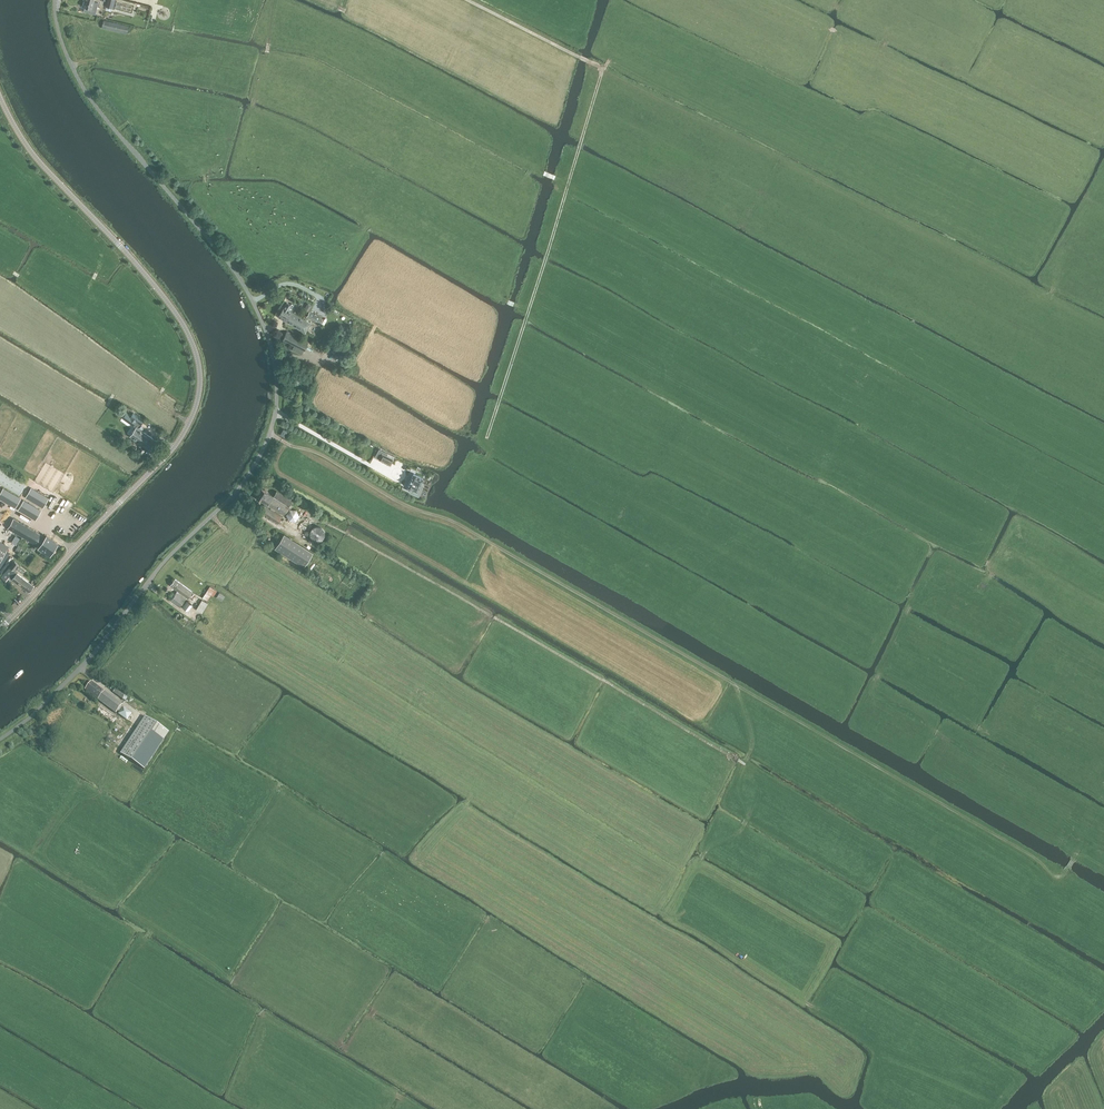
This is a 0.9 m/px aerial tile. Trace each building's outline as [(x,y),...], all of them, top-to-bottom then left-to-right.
[(97,6),(98,2),(94,1),(94,0),(85,0),(83,6),(85,7),(84,10),(95,14),(97,6)] [(106,6),(114,8),(116,0),(107,0),(106,6)] [(101,28),(127,34),(128,26),(103,20),(101,28)] [(278,316),(286,321),(292,312),(295,306),(291,304),(291,305),(287,302),(278,316)] [(292,312),(286,321),(305,333),(311,324),(292,312)] [(307,316),(320,323),(323,318),(310,312),(307,316)] [(303,350),(307,342),(287,332),(283,340),(298,347),(296,351),(301,354),(303,350)] [(150,450),(157,441),(137,427),(131,436),(150,450)] [(379,449),(376,456),(380,458),(379,459),(390,465),(393,459),(386,455),(387,453),(379,449)] [(22,495),(27,486),(0,470),(0,481),(22,495)] [(410,481),(408,486),(408,487),(410,488),(409,490),(418,495),(424,484),(421,482),(423,478),(414,474),(414,473),(411,478),(410,481)] [(21,497),(3,486),(0,492),(0,498),(15,507),(21,497)] [(32,487),(26,497),(43,507),(49,497),(32,487)] [(284,515),(293,501),(276,491),(273,496),(261,489),(256,497),(266,504),(261,512),(278,523),(280,520),(282,516),(267,507),(268,505),(284,515)] [(42,509),(24,499),(18,509),(35,520),(42,509)] [(39,546),(46,536),(44,535),(43,536),(14,518),(8,528),(22,537),(21,539),(23,540),(25,538),(38,546),(39,546)] [(324,534),(324,532),(324,531),(323,530),(322,529),(322,528),(321,527),(319,526),(318,526),(317,526),(315,526),(314,526),(313,527),(312,528),(311,529),(311,530),(310,531),(310,533),(310,534),(311,535),(311,536),(312,537),(313,538),(314,539),(316,539),(317,539),(318,539),(320,539),(321,538),(322,537),(323,536),(323,535),(324,534)] [(304,540),(282,527),(273,539),(294,553),(304,540)] [(46,536),(39,546),(50,554),(58,543),(46,535),(46,536)] [(16,582),(20,576),(17,573),(14,570),(18,564),(15,561),(10,567),(1,577),(6,582),(9,577),(12,579),(16,582)] [(26,580),(20,576),(16,582),(22,587),(26,580)] [(188,598),(193,592),(175,579),(170,585),(188,598)] [(26,590),(30,584),(26,580),(22,587),(26,590)] [(34,587),(30,584),(26,590),(25,592),(28,594),(29,592),(29,593),(34,587)] [(186,599),(176,592),(170,600),(179,607),(186,599)] [(188,611),(192,605),(187,600),(182,607),(188,611)] [(104,691),(104,692),(91,682),(85,690),(98,700),(116,714),(123,705),(104,691)] [(124,697),(126,695),(116,688),(113,693),(123,699),(124,697)] [(114,716),(100,706),(97,711),(110,721),(114,723),(118,718),(114,716)] [(127,721),(132,714),(123,707),(118,714),(127,721)] [(151,710),(125,747),(148,763),(174,726),(151,710)]
